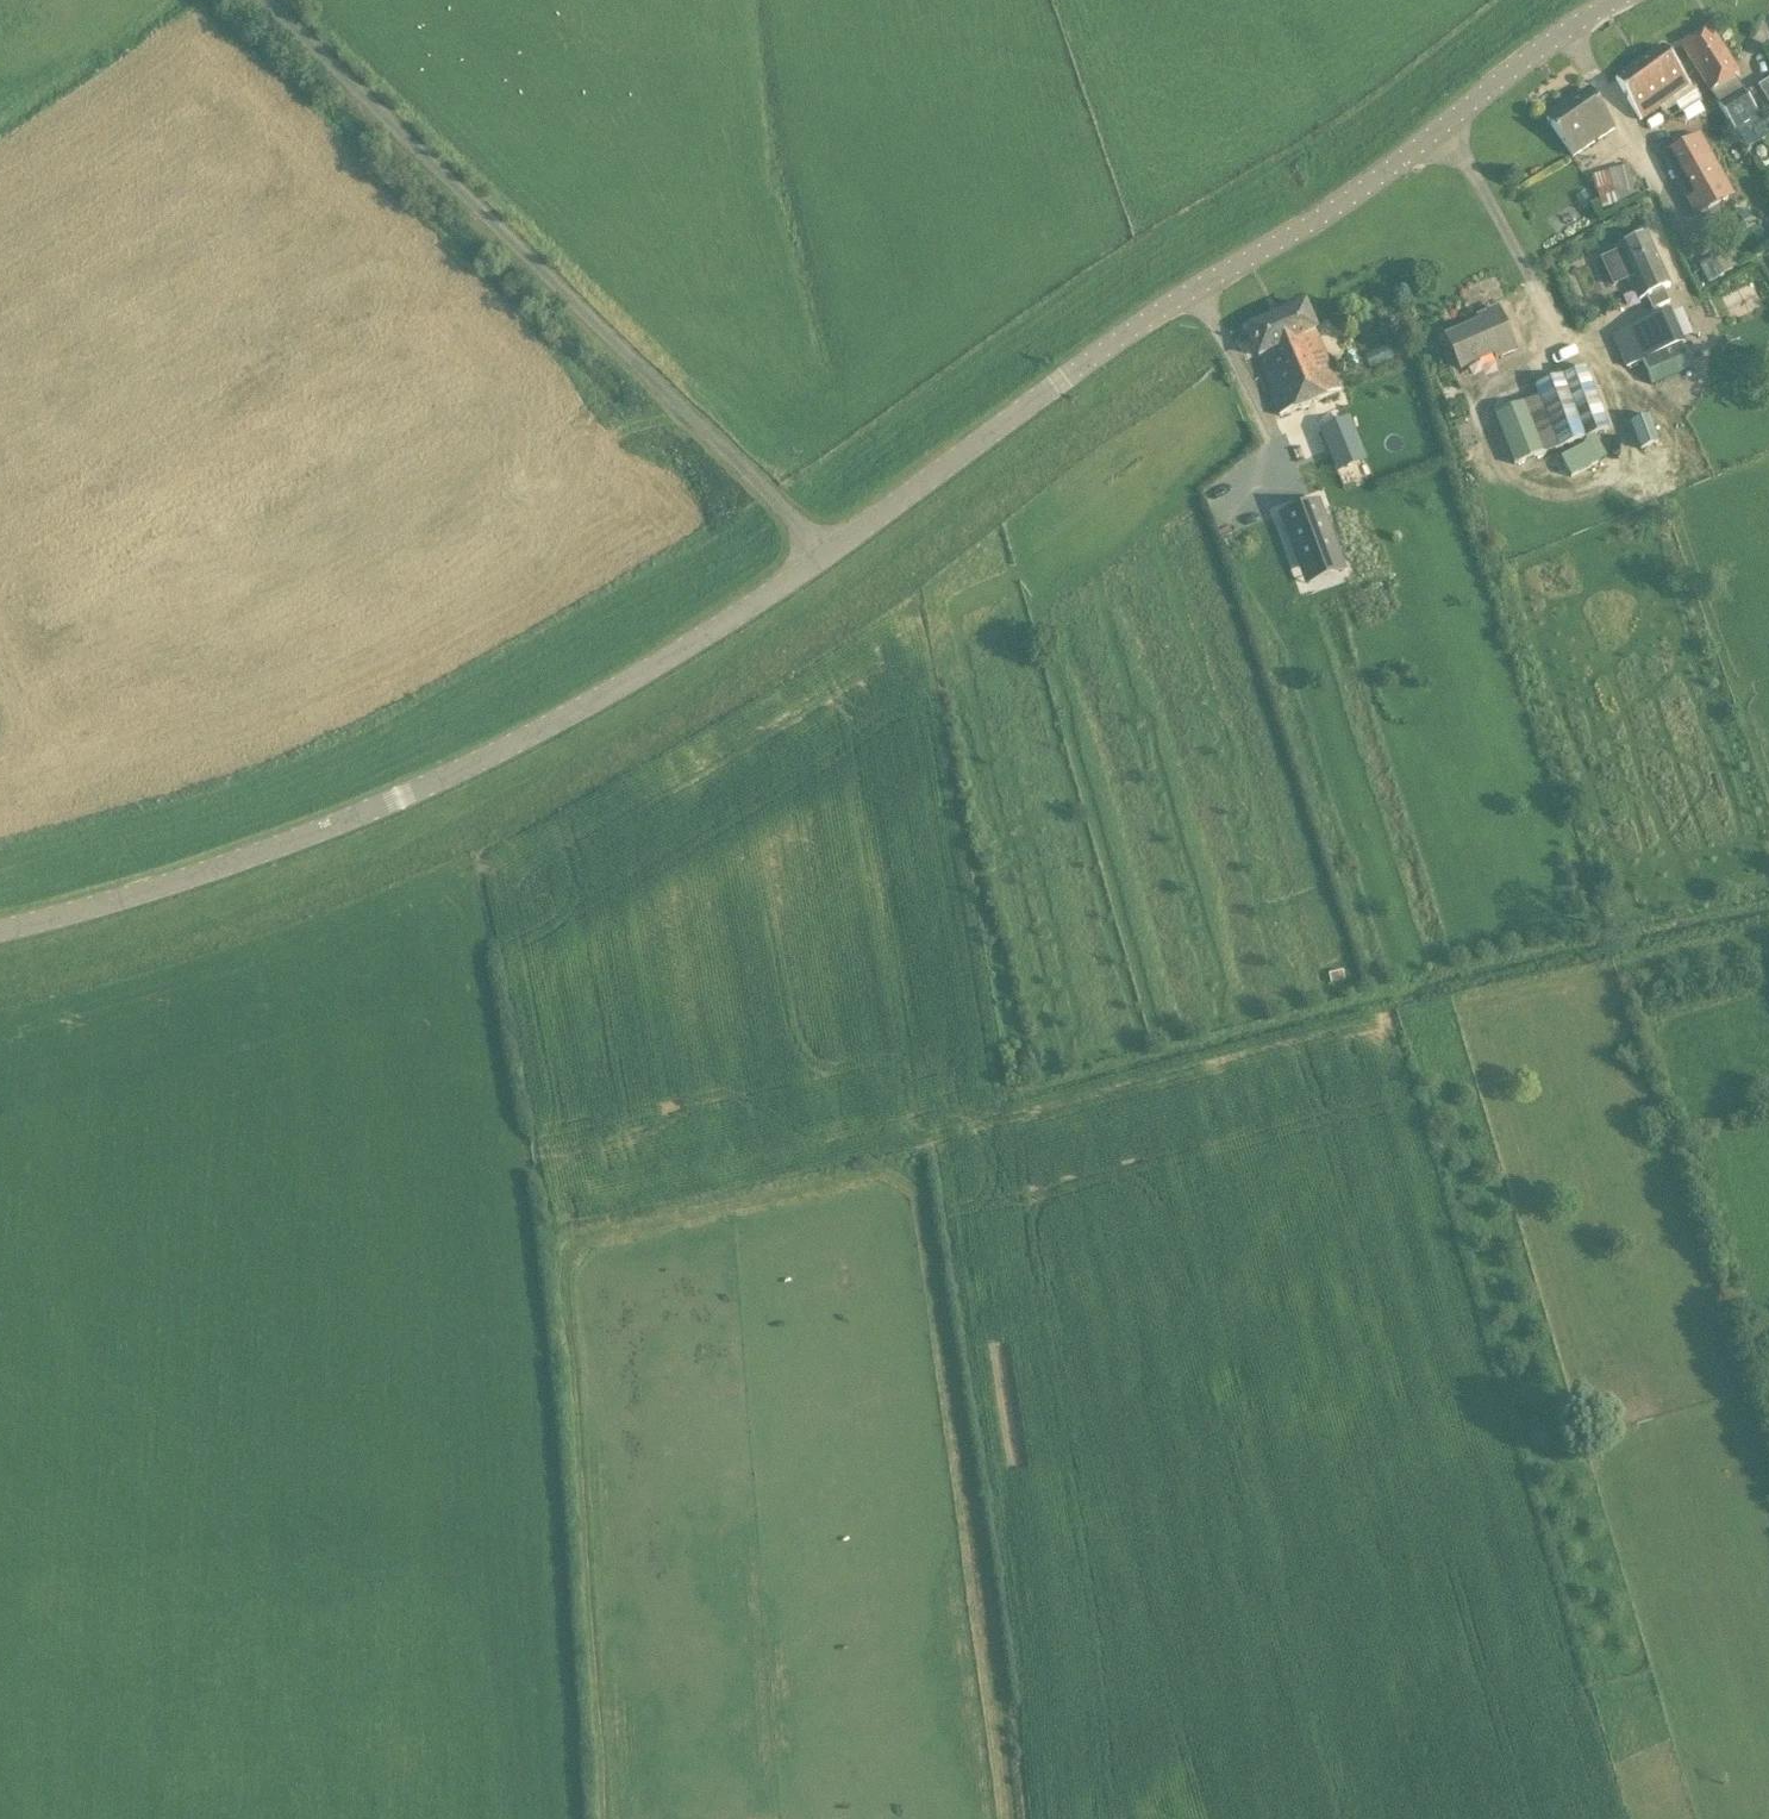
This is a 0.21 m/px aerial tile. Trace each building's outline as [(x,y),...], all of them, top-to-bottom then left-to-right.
[(1709,28),(1679,46),(1709,93),(1710,92),(1718,105),(1717,105),(1729,124),(1735,135),(1759,120),(1753,110),(1754,109),(1735,77),(1738,75),(1709,28)] [(1662,115),(1674,106),(1680,114),(1699,104),(1688,86),(1661,47),(1614,80),(1639,121),(1657,108),(1662,115)] [(1613,128),(1587,91),(1545,119),(1571,157),(1613,128)] [(1675,141),(1705,123),(1696,108),(1666,125),(1675,141)] [(1697,215),(1733,196),(1699,134),(1664,154),(1697,215)] [(1600,206),(1601,206),(1602,210),(1638,199),(1628,166),(1592,177),(1600,206)] [(1662,289),(1669,286),(1646,236),(1619,248),(1620,250),(1601,259),(1613,287),(1628,280),(1637,301),(1645,297),(1652,311),(1669,303),(1662,289)] [(1304,306),(1245,329),(1279,416),(1337,393),(1304,306)] [(1514,351),(1497,310),(1477,319),(1478,322),(1445,338),(1459,370),(1493,355),(1495,359),(1514,351)] [(1669,310),(1611,336),(1625,370),(1640,363),(1650,386),(1691,370),(1680,345),(1683,344),(1669,310)] [(1608,427),(1586,368),(1561,377),(1534,387),(1538,398),(1526,403),(1526,402),(1493,414),(1514,466),(1545,454),(1560,449),(1558,446),(1582,437),(1608,427)] [(1333,469),(1363,457),(1348,418),(1346,419),(1342,406),(1316,415),(1322,429),(1318,430),(1333,469)] [(1659,443),(1649,415),(1629,423),(1640,450),(1659,443)] [(1607,458),(1596,439),(1560,459),(1571,478),(1607,458)] [(1282,513),(1303,568),(1337,556),(1316,500),(1282,513)]
